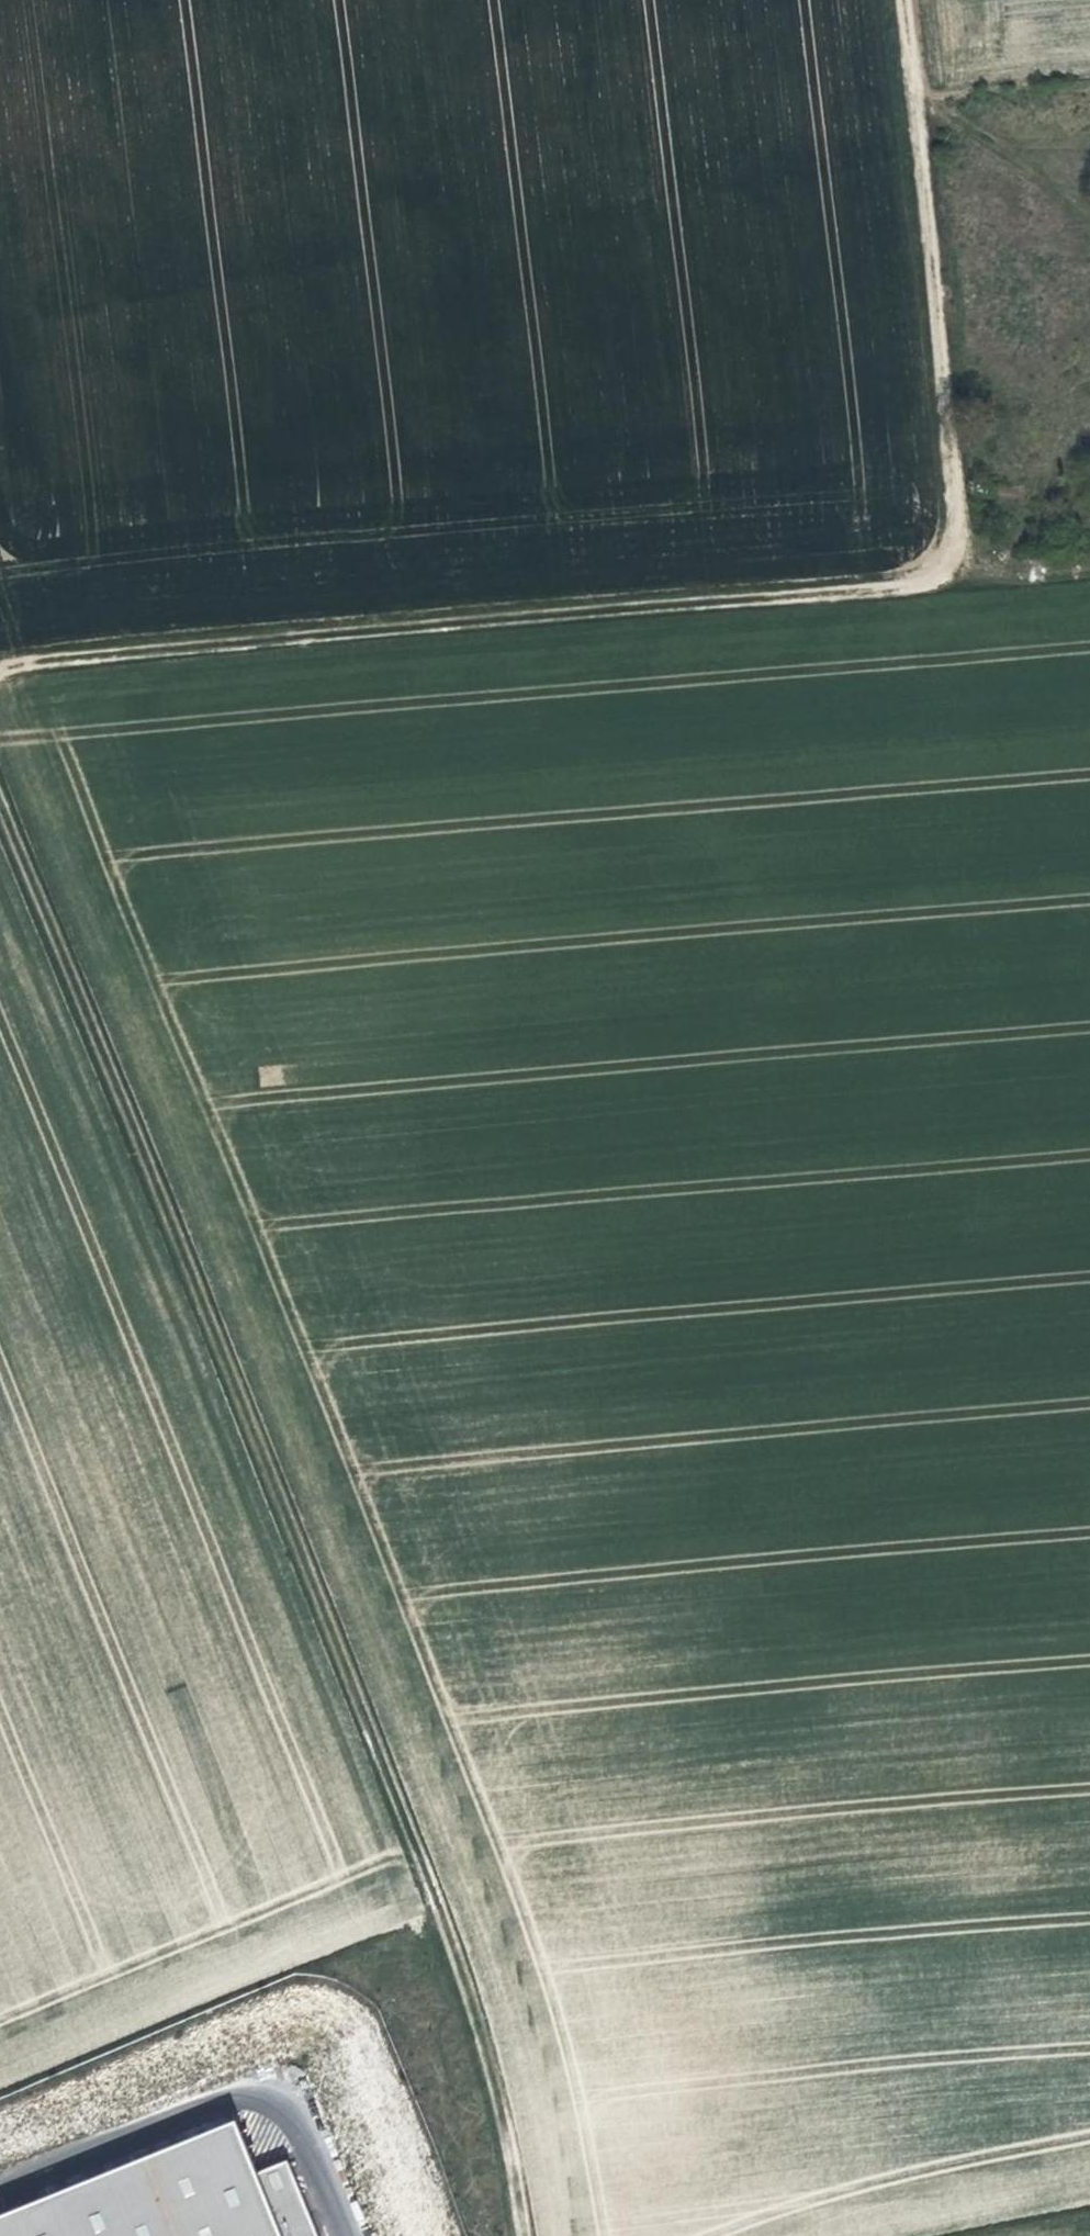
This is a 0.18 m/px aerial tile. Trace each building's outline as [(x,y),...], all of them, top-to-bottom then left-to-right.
[(0,2219),(0,2235),(300,2235),(316,2230),(288,2162),(257,2174),(236,2123),(0,2219)]
